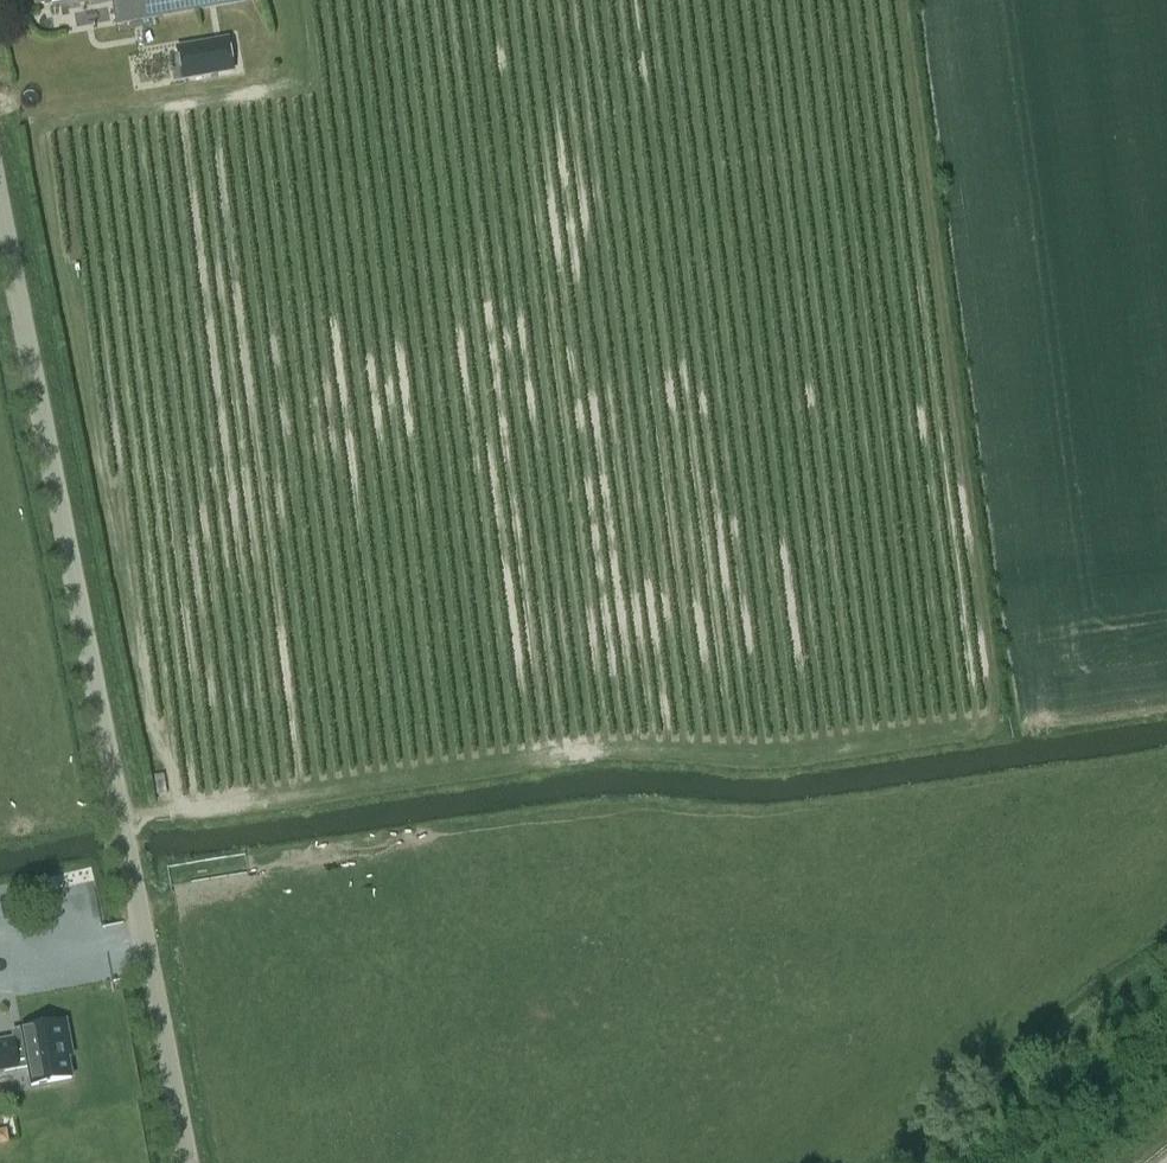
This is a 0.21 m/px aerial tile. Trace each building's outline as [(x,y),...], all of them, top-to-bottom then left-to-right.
[(115,26),(206,9),(204,0),(111,0),(115,26)] [(170,55),(175,78),(177,78),(224,69),(218,35),(190,40),(168,45),(170,55)] [(42,889),(82,879),(77,858),(36,869),(42,889)] [(5,1040),(0,1041),(0,1072),(28,1067),(31,1086),(71,1078),(65,1044),(70,1043),(66,1022),(10,1032),(11,1036),(4,1038),(5,1040)]
